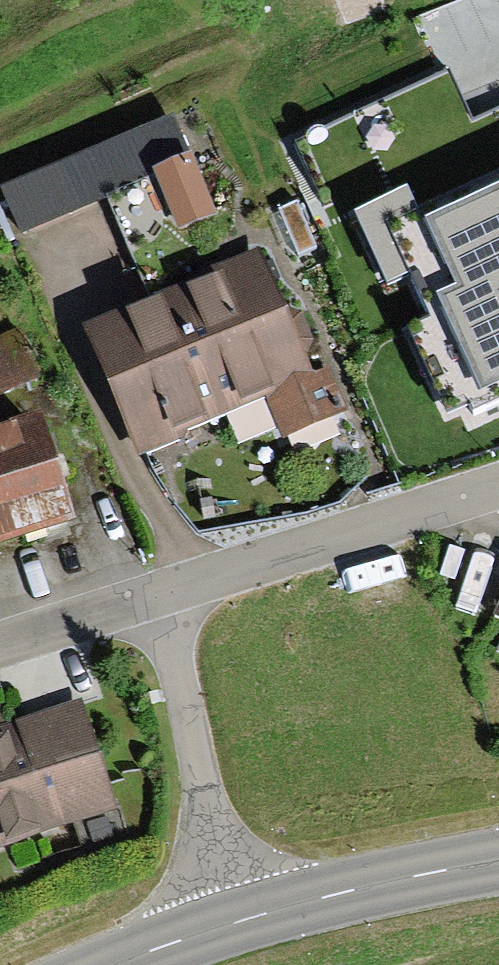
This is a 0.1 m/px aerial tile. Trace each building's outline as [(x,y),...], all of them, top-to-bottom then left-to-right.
[(406,323),(449,417),(498,394),(498,113),(474,124),(452,77),(358,120),(443,306),(406,323)] [(0,188),(0,199),(17,239),(191,165),(170,117),(0,188)] [(294,211),(272,220),(293,267),(314,257),(294,211)] [(258,252),(81,331),(137,459),(179,442),(189,432),(263,399),(281,440),(345,415),(327,369),(313,374),(258,252)] [(42,379),(26,332),(0,341),(0,394),(42,379)] [(78,528),(58,471),(39,413),(9,423),(0,396),(0,554),(78,528)] [(0,730),(0,853),(119,810),(80,701),(0,730)]
